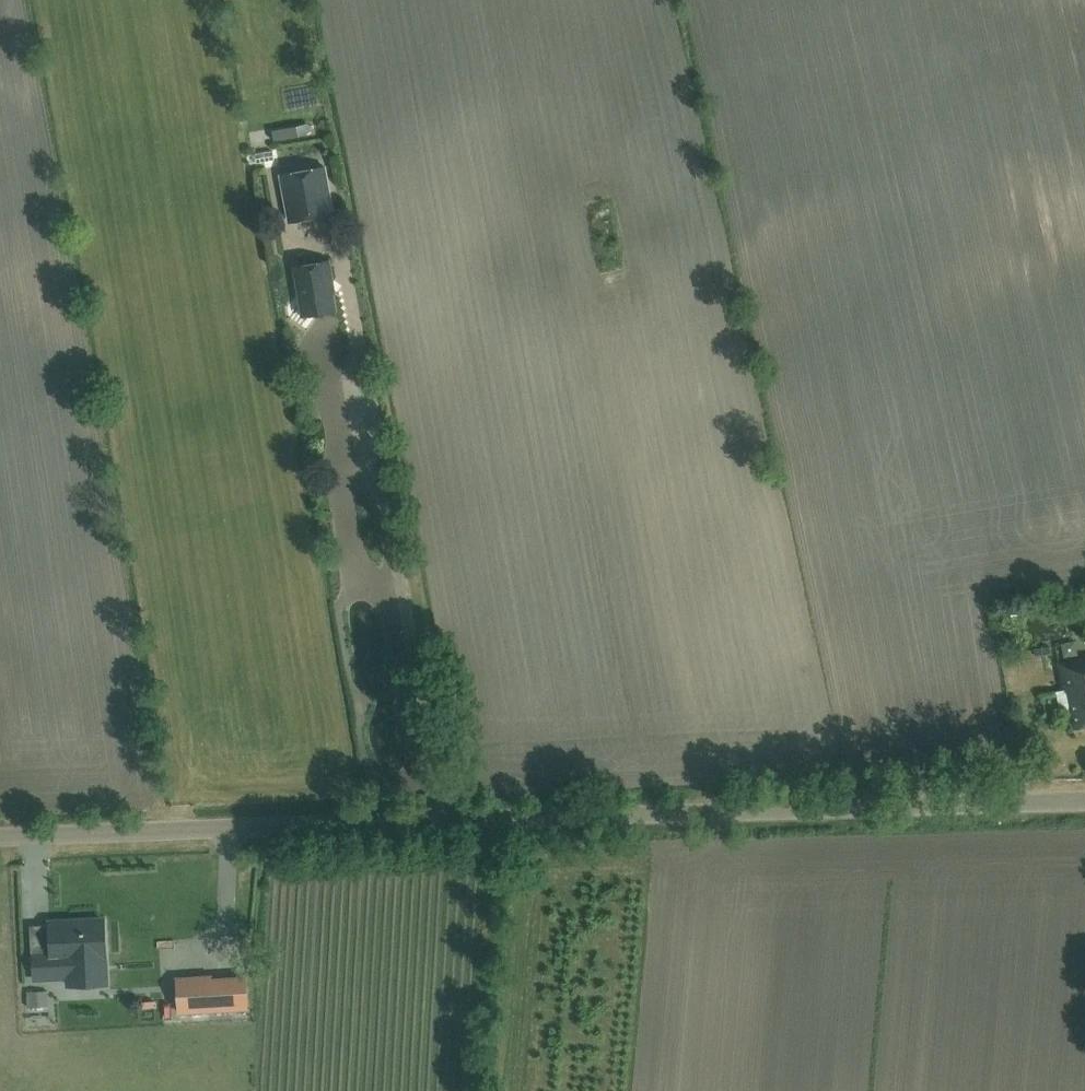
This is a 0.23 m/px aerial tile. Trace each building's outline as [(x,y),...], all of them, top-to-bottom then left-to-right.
[(289,219),(334,210),(325,166),(280,174),(289,219)] [(303,315),(336,309),(331,282),(333,282),(329,260),(294,266),(303,315)] [(1084,726),(1084,657),(1059,662),(1065,692),(1069,691),(1076,728),(1084,726)] [(52,949),(35,949),(36,975),(70,974),(69,956),(105,956),(105,918),(52,920),(52,949)] [(239,973),(205,973),(205,968),(171,969),(172,1001),(240,1000),(239,973)]
